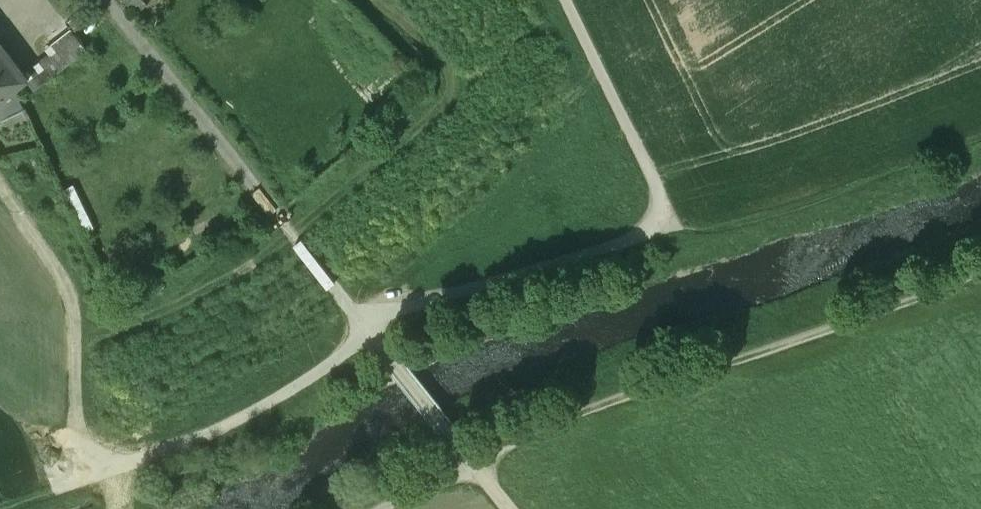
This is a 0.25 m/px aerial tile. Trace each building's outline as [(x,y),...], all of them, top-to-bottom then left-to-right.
[(36,78),(0,33),(0,106),(36,78)] [(75,182),(64,186),(80,230),(91,226),(75,182)]
